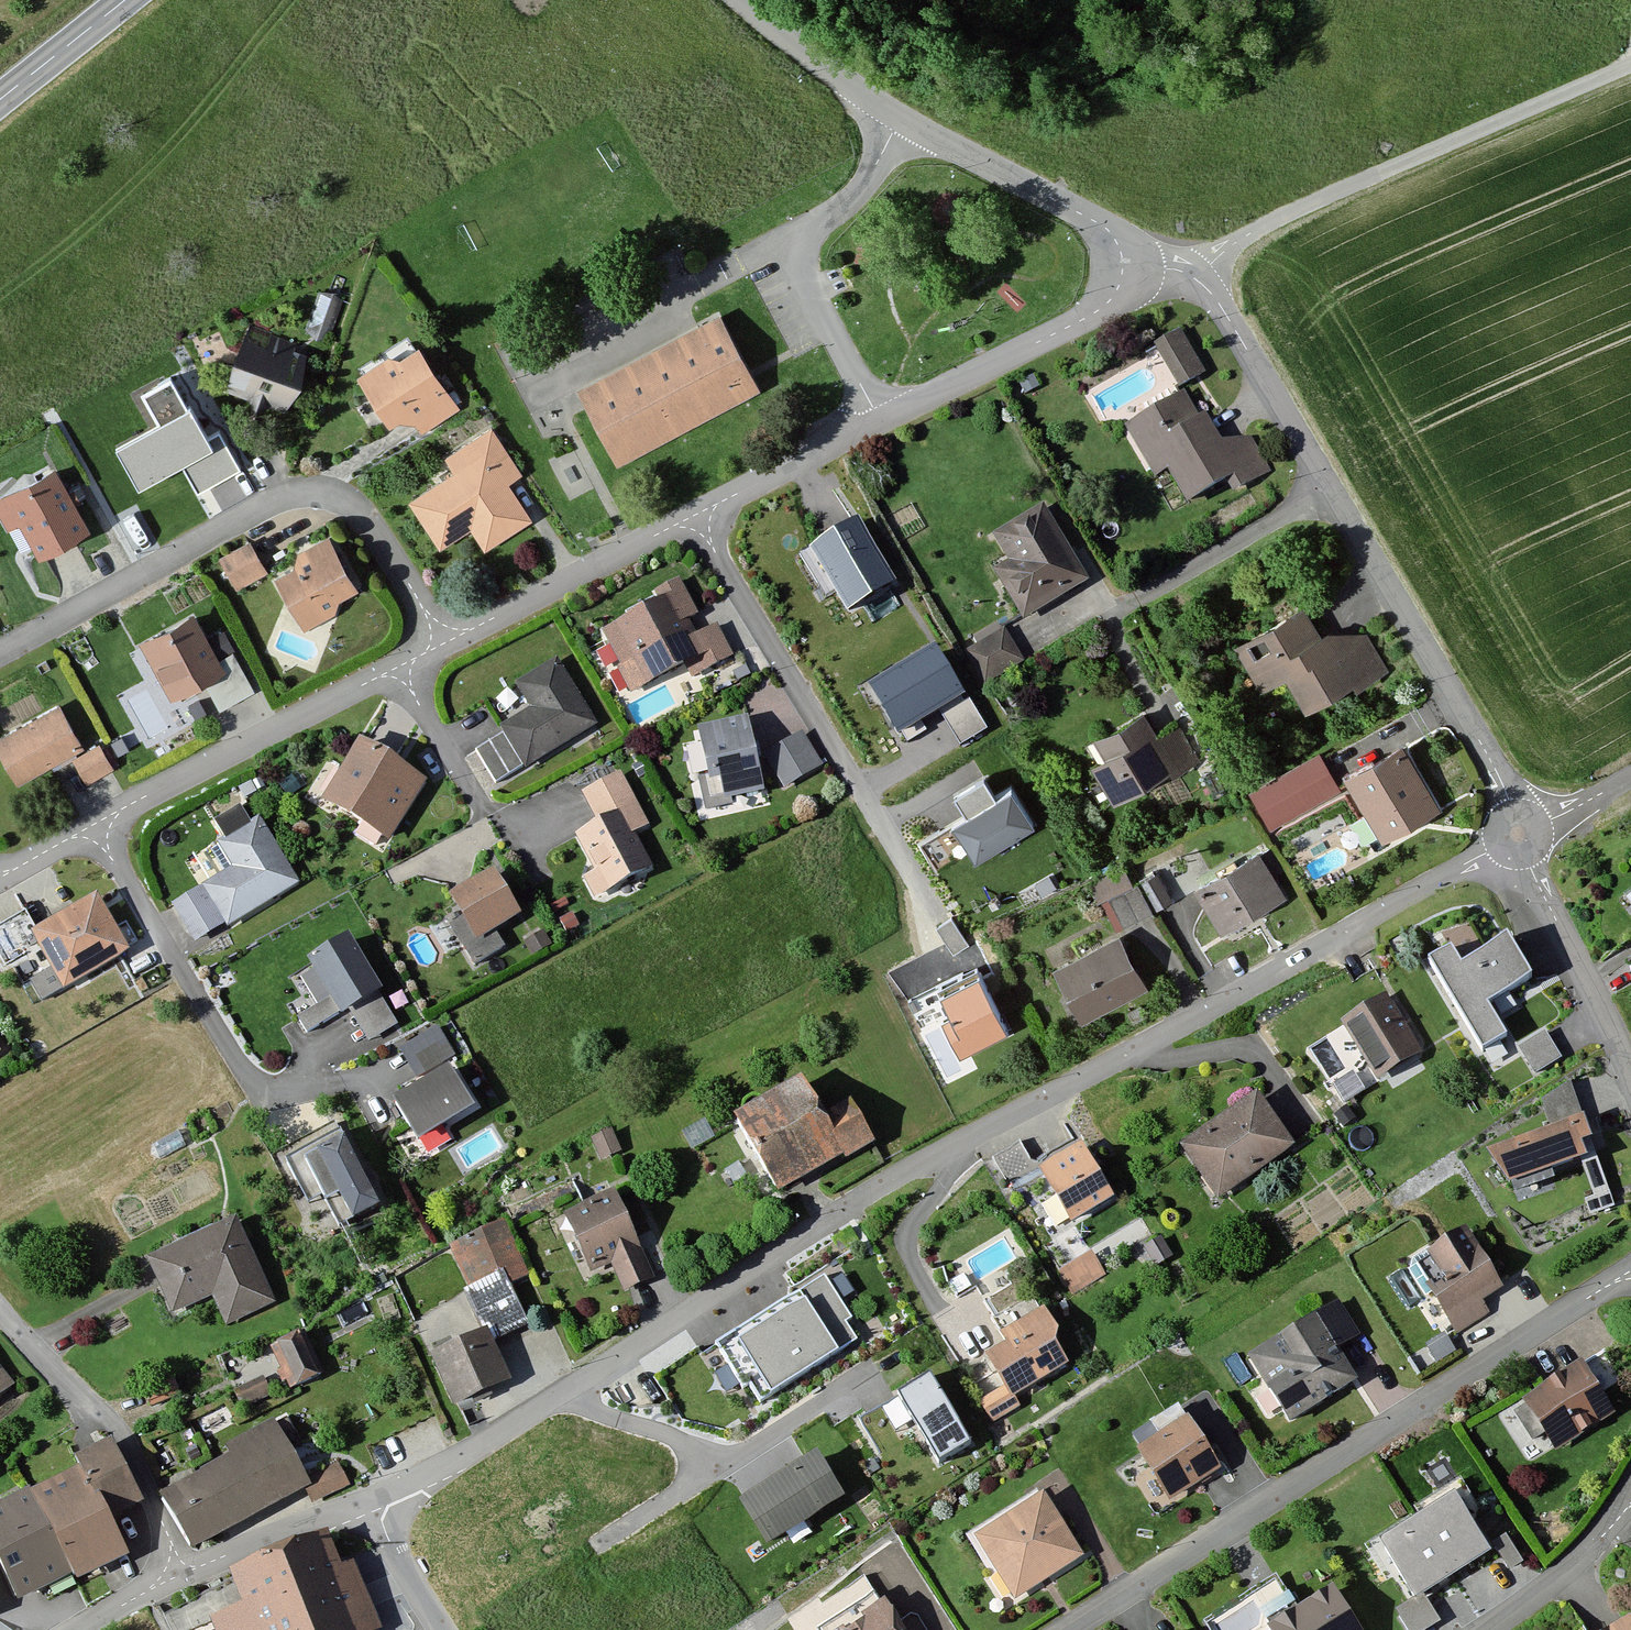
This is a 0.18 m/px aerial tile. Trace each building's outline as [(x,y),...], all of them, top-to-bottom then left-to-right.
[(321,291),(308,328),(330,336),(343,299),(321,291)] [(723,329),(718,319),(701,328),(581,390),(620,463),(756,392),(747,376),(723,329)] [(1180,331),(1156,346),(1181,386),(1205,371),(1180,331)] [(304,353),(248,333),(228,391),(284,411),(304,353)] [(418,339),(360,374),(389,424),(406,414),(417,431),(458,406),(418,339)] [(111,443),(137,488),(214,444),(168,366),(131,388),(150,421),(111,443)] [(1033,375),(1019,383),(1026,394),(1040,386),(1033,375)] [(1185,394),(1128,426),(1156,475),(1169,468),(1188,502),(1228,479),(1233,489),(1268,469),(1250,438),(1222,441),(1207,415),(1198,417),(1185,394)] [(491,428),(446,457),(455,472),(412,500),(441,544),(471,525),(485,546),(529,517),(506,481),(520,472),(491,428)] [(0,494),(0,507),(10,526),(21,520),(39,555),(89,528),(55,465),(0,494)] [(1056,504),(1000,532),(1016,564),(1003,571),(1026,616),(1095,582),(1056,504)] [(855,523),(810,551),(848,612),(893,584),(855,523)] [(339,536),(277,568),(310,626),(370,594),(339,536)] [(257,537),(223,559),(243,590),(277,568),(257,537)] [(663,601),(606,631),(623,663),(635,657),(649,683),(685,664),(692,676),(733,655),(716,624),(698,634),(690,620),(700,614),(681,580),(658,592),(663,601)] [(1305,607),(1238,645),(1262,687),(1289,672),(1308,703),(1349,680),(1356,691),(1390,672),(1369,636),(1319,631),(1305,607)] [(193,612),(142,640),(172,695),(205,677),(220,706),(253,689),(232,652),(219,659),(193,612)] [(1005,631),(966,653),(985,685),(1023,663),(1005,631)] [(932,649),(867,689),(897,737),(939,712),(962,698),(932,649)] [(558,658),(516,683),(532,710),(502,728),(505,733),(525,765),(526,767),(598,724),(558,658)] [(965,702),(962,698),(939,712),(960,746),(988,729),(969,699),(965,702)] [(0,739),(0,753),(18,783),(83,746),(59,705),(0,739)] [(1144,712),(1092,739),(1102,757),(1093,766),(1113,803),(1197,758),(1178,722),(1156,734),(1144,712)] [(747,716),(698,727),(709,777),(699,779),(706,811),(732,805),(733,797),(763,791),(747,716)] [(525,765),(505,733),(476,751),(496,783),(525,765)] [(802,734),(765,756),(785,788),(821,766),(802,734)] [(434,779),(370,740),(333,800),(396,839),(434,779)] [(99,743),(74,757),(88,782),(113,767),(99,743)] [(1400,744),(1345,775),(1381,839),(1436,809),(1400,744)] [(1319,755),(1250,792),(1271,829),(1339,792),(1319,755)] [(600,822),(576,835),(596,870),(584,877),(595,897),(652,865),(635,832),(648,825),(619,774),(584,794),(600,822)] [(984,775),(956,793),(967,811),(951,821),(975,860),(1033,823),(1011,787),(997,795),(984,775)] [(235,869),(175,904),(196,940),(296,882),(259,818),(219,841),(235,869)] [(1265,851),(1201,885),(1228,936),(1292,901),(1265,851)] [(1124,868),(1093,884),(1116,928),(1152,909),(1139,884),(1138,882),(1132,885),(1124,868)] [(494,870),(450,896),(463,918),(451,926),(475,964),(504,946),(495,930),(521,914),(494,870)] [(1157,874),(1139,884),(1152,909),(1172,900),(1157,874)] [(97,900),(35,933),(42,947),(63,985),(126,952),(97,900)] [(35,933),(25,915),(0,928),(0,956),(5,966),(42,947),(35,933)] [(952,919),(936,928),(953,955),(968,946),(952,919)] [(544,931),(525,943),(533,956),(552,944),(544,931)] [(1146,987),(1119,935),(1057,967),(1084,1019),(1146,987)] [(349,938),(310,961),(332,997),(341,1012),(342,1014),(351,1009),(379,992),(381,992),(349,938)] [(1452,947),(1431,959),(1484,1047),(1505,1034),(1487,1004),(1531,978),(1507,938),(1463,965),(1452,947)] [(957,1058),(1009,1031),(977,970),(935,992),(949,1019),(939,1024),(957,1058)] [(379,992),(351,1009),(370,1040),(398,1023),(379,992)] [(332,997),(298,1018),(306,1032),(341,1012),(332,997)] [(1385,997),(1344,1021),(1378,1077),(1418,1052),(1385,997)] [(438,1027),(400,1049),(417,1077),(455,1054),(438,1027)] [(1547,1032),(1520,1048),(1536,1074),(1562,1059),(1547,1032)] [(449,1070),(395,1101),(419,1141),(472,1109),(449,1070)] [(803,1079),(735,1116),(777,1196),(874,1145),(862,1122),(834,1137),(803,1079)] [(1258,1095),(1183,1145),(1218,1197),(1293,1146),(1258,1095)] [(1586,1099),(1500,1127),(1521,1191),(1607,1163),(1586,1099)] [(337,1123),(268,1158),(300,1220),(329,1205),(339,1225),(379,1205),(337,1123)] [(612,1131),(592,1140),(601,1160),(621,1150),(612,1131)] [(1083,1146),(1041,1171),(1072,1222),(1113,1197),(1083,1146)] [(235,1221),(150,1260),(174,1311),(212,1293),(226,1324),(273,1302),(235,1221)] [(504,1222),(449,1244),(471,1300),(527,1278),(504,1222)] [(628,1222),(578,1244),(590,1271),(612,1262),(623,1288),(651,1275),(628,1222)] [(1498,1287),(1466,1232),(1432,1252),(1450,1284),(1435,1293),(1456,1328),(1485,1310),(1479,1299),(1498,1287)] [(1092,1255),(1062,1273),(1074,1293),(1104,1274),(1092,1255)] [(808,1302),(742,1345),(773,1393),(856,1339),(847,1325),(853,1321),(825,1279),(803,1293),(808,1302)] [(1353,1333),(1337,1306),(1252,1356),(1290,1421),(1357,1381),(1335,1344),(1353,1333)] [(1010,1345),(989,1358),(1013,1396),(1068,1363),(1056,1344),(1058,1330),(1044,1307),(1002,1332),(1010,1345)] [(303,1334),(273,1349),(283,1370),(278,1372),(284,1383),(286,1382),(290,1390),(323,1374),(303,1334)] [(485,1334),(435,1357),(457,1405),(507,1382),(485,1334)] [(1582,1364),(1524,1400),(1556,1449),(1613,1413),(1582,1364)] [(11,1388),(0,1375),(0,1397),(11,1388)] [(262,1377),(234,1391),(243,1410),(272,1395),(262,1377)] [(931,1379),(900,1397),(939,1463),(970,1445),(931,1379)] [(1187,1419),(1138,1450),(1171,1502),(1220,1471),(1187,1419)] [(236,1457),(162,1497),(191,1549),(303,1488),(269,1428),(231,1449),(236,1457)] [(83,1467),(33,1492),(74,1574),(77,1580),(124,1556),(105,1519),(138,1502),(108,1443),(78,1458),(83,1467)] [(816,1453),(736,1502),(766,1550),(846,1500),(816,1453)] [(337,1463),(302,1480),(312,1501),(347,1484),(337,1463)] [(33,1492),(31,1488),(0,1504),(0,1561),(20,1601),(74,1574),(33,1492)] [(1044,1498),(977,1540),(1015,1599),(1081,1557),(1044,1498)] [(1455,1498),(1381,1545),(1415,1600),(1424,1595),(1490,1552),(1455,1498)] [(1506,1536),(1494,1544),(1510,1570),(1522,1562),(1506,1536)] [(214,1615),(219,1629),(388,1629),(366,1563),(346,1569),(335,1538),(242,1569),(253,1602),(214,1615)] [(1271,1629),(1357,1629),(1332,1591),(1271,1629)] [(1396,1611),(1408,1629),(1427,1629),(1440,1622),(1424,1595),(1415,1600),(1396,1611)] [(846,1629),(914,1629),(896,1600),(846,1629)] [(1611,1629),(1630,1629),(1630,1618),(1611,1629)]
